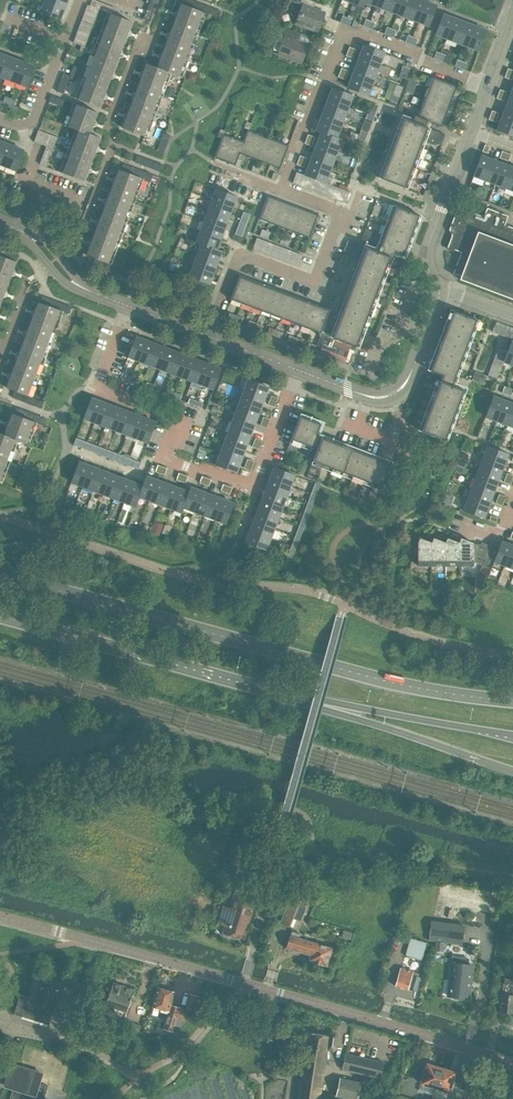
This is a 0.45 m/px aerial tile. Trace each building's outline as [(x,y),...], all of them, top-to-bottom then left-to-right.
[(67,0),(45,0),(44,2),(65,9),(66,6),(65,6),(67,0)] [(113,71),(132,22),(113,15),(116,9),(93,0),(92,0),(90,6),(99,10),(111,14),(78,100),(99,108),(113,71)] [(167,73),(178,77),(202,12),(219,18),(221,12),(190,0),(186,0),(184,5),(181,4),(157,68),(147,64),(122,128),(143,136),(167,73)] [(390,0),(378,0),(376,6),(386,10),(390,0)] [(402,0),(390,0),(386,10),(397,14),(402,0)] [(414,0),(402,0),(397,14),(407,18),(414,0)] [(426,1),(423,0),(422,0),(422,1),(419,0),(414,0),(407,18),(418,22),(426,1)] [(429,26),(436,6),(429,4),(429,2),(426,1),(418,22),(429,26)] [(64,13),(65,9),(44,2),(40,13),(60,20),(63,12),(64,13)] [(96,16),(99,10),(90,6),(87,5),(85,11),(96,16)] [(316,32),(322,15),(321,12),(304,5),(297,24),(316,32)] [(94,22),(96,16),(85,11),(83,18),(94,22)] [(446,39),(454,18),(451,16),(450,18),(443,15),(435,34),(446,39)] [(92,28),(94,22),(83,18),(80,24),(92,28)] [(457,43),(464,23),(457,20),(458,19),(454,18),(446,39),(457,43)] [(467,47),(475,26),(472,24),(471,26),(464,23),(457,43),(467,47)] [(89,35),(92,28),(80,24),(78,30),(89,35)] [(478,51),(486,31),(478,28),(479,27),(475,26),(467,47),(478,51)] [(279,35),(273,50),(279,52),(279,54),(301,63),(307,46),(293,40),(296,32),(282,27),(279,35)] [(87,41),(89,35),(78,30),(76,37),(87,41)] [(84,47),(87,41),(76,37),(73,43),(81,46),(84,47)] [(380,64),(384,53),(364,45),(361,53),(360,53),(359,56),(380,64)] [(86,54),(88,48),(84,47),(81,46),(79,52),(86,54)] [(12,59),(5,56),(6,55),(2,54),(0,59),(0,77),(5,79),(12,59)] [(376,74),(380,64),(359,56),(357,59),(359,60),(356,67),(376,74)] [(15,83),(23,62),(20,60),(19,61),(12,59),(5,79),(15,83)] [(26,87),(34,67),(26,64),(27,63),(23,62),(15,83),(26,87)] [(76,79),(80,69),(73,66),(70,76),(76,79)] [(408,74),(410,69),(403,66),(401,71),(408,74)] [(372,85),(376,74),(356,67),(353,74),(352,74),(351,77),(372,85)] [(406,79),(408,74),(401,71),(398,77),(406,79)] [(63,94),(70,76),(63,74),(57,92),(63,94)] [(368,96),(372,85),(351,77),(350,80),(351,81),(348,88),(368,96)] [(452,97),(456,86),(433,77),(429,88),(452,97)] [(399,95),(403,87),(395,85),(392,93),(399,95)] [(348,107),(352,96),(333,88),(330,96),(329,95),(327,99),(348,107)] [(452,97),(429,88),(425,98),(449,107),(452,97)] [(396,104),(399,95),(392,93),(389,101),(396,104)] [(66,101),(51,95),(49,102),(64,108),(66,101)] [(449,107),(425,98),(421,108),(445,117),(449,107)] [(344,117),(348,107),(327,99),(326,102),(327,103),(324,110),(344,117)] [(100,138),(90,134),(97,113),(76,105),(68,127),(79,131),(63,173),(84,181),(100,138)] [(445,117),(421,108),(418,117),(429,122),(429,123),(441,127),(445,117)] [(505,109),(503,116),(501,116),(500,119),(512,124),(512,112),(505,109)] [(340,128),(344,117),(324,110),(322,117),(321,116),(319,120),(340,128)] [(404,188),(423,138),(426,140),(440,145),(445,134),(427,128),(429,123),(429,122),(418,117),(415,117),(413,122),(404,119),(381,179),(404,188)] [(500,119),(499,123),(500,123),(497,131),(512,137),(512,124),(500,119)] [(336,138),(340,128),(319,120),(318,123),(319,124),(316,131),(321,133),(321,132),(336,138)] [(249,157),(258,134),(248,130),(251,124),(246,122),(244,129),(248,130),(243,142),(239,154),(249,157)] [(224,162),(233,138),(223,134),(225,131),(221,129),(218,136),(222,138),(214,158),(224,162)] [(40,144),(45,133),(38,130),(34,142),(40,144)] [(337,151),(341,140),(336,138),(321,132),(321,133),(319,140),(317,139),(316,143),(337,151)] [(46,146),(51,135),(45,133),(40,144),(46,146)] [(163,153),(169,138),(170,136),(163,133),(157,151),(163,153)] [(259,161),(268,138),(258,134),(249,157),(259,161)] [(46,167),(57,138),(51,135),(46,146),(40,164),(46,167)] [(239,154),(243,142),(233,138),(224,162),(239,167),(241,160),(237,159),(239,154)] [(269,165),(278,141),(268,138),(259,161),(269,165)] [(280,169),(288,145),(278,141),(269,165),(280,169)] [(13,146),(10,144),(9,145),(2,143),(0,148),(0,164),(5,166),(13,146)] [(333,161),(337,151),(316,143),(315,146),(316,147),(313,154),(333,161)] [(16,171),(23,153),(24,151),(16,148),(16,147),(13,146),(5,166),(16,171)] [(329,172),(333,161),(313,154),(311,161),(309,161),(308,164),(329,172)] [(484,180),(492,160),(485,157),(485,156),(481,155),(473,176),(484,180)] [(161,172),(163,165),(137,156),(134,162),(161,172)] [(495,184),(503,163),(499,162),(499,163),(492,160),(484,180),(495,184)] [(505,188),(512,168),(505,166),(506,164),(503,163),(495,184),(505,188)] [(107,263),(140,178),(150,182),(153,175),(123,164),(121,171),(119,170),(86,255),(95,258),(92,265),(121,276),(124,270),(107,263)] [(325,183),(329,172),(308,164),(307,168),(308,168),(305,176),(307,176),(314,179),(320,181),(325,183)] [(305,182),(307,176),(305,176),(296,172),(294,178),(305,182)] [(310,190),(314,179),(307,176),(305,182),(303,188),(310,190)] [(303,188),(305,182),(294,178),(292,183),(303,188)] [(316,192),(320,181),(314,179),(310,190),(316,192)] [(327,184),(325,183),(320,181),(316,192),(323,195),(327,184)] [(329,197),(334,186),(327,184),(323,195),(329,197)] [(34,206),(38,194),(40,190),(25,185),(20,200),(34,206)] [(336,200),(338,194),(340,189),(334,186),(329,197),(336,200)] [(236,201),(237,197),(216,189),(212,200),(232,208),(235,201),(236,201)] [(349,198),(351,193),(340,189),(338,194),(349,198)] [(40,208),(44,196),(38,194),(34,206),(40,208)] [(347,204),(349,198),(338,194),(336,200),(347,204)] [(46,210),(51,199),(44,196),(40,208),(46,210)] [(269,223),(278,200),(267,196),(258,219),(269,223)] [(53,213),(57,201),(51,199),(46,210),(53,213)] [(229,215),(232,208),(212,200),(208,211),(229,219),(230,215),(229,215)] [(279,227),(288,203),(278,200),(269,223),(279,227)] [(59,215),(63,204),(57,201),(53,213),(59,215)] [(289,231),(298,207),(288,203),(279,227),(289,231)] [(65,217),(69,206),(63,204),(59,215),(65,217)] [(378,217),(382,207),(375,205),(371,215),(378,217)] [(71,220),(76,208),(69,206),(65,217),(71,220)] [(404,256),(419,215),(395,206),(384,236),(381,235),(365,229),(361,240),(380,247),(378,252),(363,247),(359,257),(362,258),(347,298),(337,325),(332,338),(351,345),(356,347),(361,333),(371,307),(390,257),(393,258),(395,253),(404,256)] [(299,235),(308,211),(298,207),(289,231),(299,235)] [(78,222),(82,211),(76,208),(71,220),(78,222)] [(505,225),(508,216),(487,208),(483,217),(462,209),(456,211),(449,230),(451,236),(448,245),(455,248),(454,250),(460,253),(453,274),(461,276),(460,279),(512,300),(512,228),(505,225)] [(228,222),(229,219),(208,211),(204,221),(224,229),(227,222),(228,222)] [(309,238),(316,220),(318,215),(308,211),(299,235),(309,238)] [(221,236),(224,229),(204,221),(200,232),(221,240),(222,237),(221,236)] [(220,243),(221,240),(200,232),(196,243),(201,245),(216,250),(219,243),(220,243)] [(259,251),(263,241),(257,238),(252,249),(259,251)] [(266,254),(270,243),(263,241),(259,251),(266,254)] [(343,251),(357,256),(361,246),(347,241),(344,249),(343,251)] [(272,256),(276,245),(270,243),(266,254),(272,256)] [(218,259),(221,252),(216,250),(201,245),(197,255),(218,263),(219,260),(218,259)] [(279,259),(283,248),(276,245),(272,256),(279,259)] [(2,299),(16,262),(3,257),(5,250),(0,248),(0,305),(2,299)] [(285,261),(289,250),(283,248),(279,259),(285,261)] [(292,264),(296,253),(289,250),(285,261),(292,264)] [(298,266),(303,255),(296,253),(292,264),(298,266)] [(217,267),(218,263),(197,255),(193,266),(213,273),(216,266),(217,267)] [(210,280),(213,273),(193,266),(189,277),(181,274),(178,281),(192,286),(194,279),(210,285),(211,281),(210,280)] [(240,304),(249,280),(239,276),(230,300),(240,304)] [(250,307),(259,284),(249,280),(240,304),(250,307)] [(260,311),(269,287),(259,284),(250,307),(260,311)] [(270,315),(279,291),(269,287),(260,311),(270,315)] [(280,319),(289,295),(279,291),(270,315),(280,319)] [(290,322),(299,299),(289,295),(280,319),(290,322)] [(27,396),(59,310),(69,314),(71,307),(42,296),(39,303),(39,302),(6,388),(14,391),(12,398),(41,409),(44,402),(27,396)] [(300,326),(309,302),(299,299),(290,322),(300,326)] [(310,330),(319,306),(309,302),(300,326),(310,330)] [(321,334),(329,310),(319,306),(310,330),(321,334)] [(454,386),(457,381),(454,380),(477,320),(453,311),(430,371),(442,376),(421,432),(444,441),(464,390),(454,386)] [(234,321),(236,316),(229,313),(227,319),(234,321)] [(241,324),(243,318),(236,316),(234,321),(241,324)] [(254,329),(256,323),(249,321),(247,326),(254,329)] [(512,336),(512,329),(496,322),(492,332),(512,339),(512,336)] [(261,331),(263,326),(256,323),(254,329),(261,331)] [(274,336),(276,331),(269,328),(267,334),(274,336)] [(281,339),(283,333),(276,331),(274,336),(281,339)] [(293,344),(296,338),(289,336),(287,341),(293,344)] [(139,361),(147,340),(143,339),(143,340),(135,337),(128,357),(139,361)] [(300,346),(303,341),(296,338),(293,344),(300,346)] [(344,363),(351,345),(332,338),(330,345),(323,343),(319,353),(344,363)] [(149,365),(157,345),(150,342),(150,341),(147,340),(139,361),(149,365)] [(511,341),(507,351),(504,362),(512,365),(512,341),(511,341)] [(314,351),(316,346),(309,343),(307,349),(314,351)] [(160,369),(168,348),(164,347),(164,348),(157,345),(149,365),(160,369)] [(170,373),(178,353),(171,350),(171,349),(168,348),(160,369),(170,373)] [(487,380),(496,383),(504,362),(507,351),(498,348),(487,377),(475,372),(472,381),(484,385),(487,380)] [(181,377),(189,356),(186,355),(185,356),(178,353),(170,373),(181,377)] [(192,381),(199,361),(192,358),(192,357),(189,356),(181,377),(192,381)] [(202,385),(210,364),(206,363),(206,364),(199,361),(192,381),(202,385)] [(213,389),(221,369),(213,366),(213,365),(210,364),(202,385),(213,389)] [(265,395),(268,387),(248,380),(244,391),(265,399),(266,395),(265,395)] [(264,402),(265,399),(244,391),(240,401),(260,409),(262,402),(264,402)] [(496,421),(505,400),(501,399),(501,400),(493,397),(485,417),(496,421)] [(94,422),(102,402),(99,400),(99,401),(91,398),(83,418),(94,422)] [(512,410),(512,404),(507,402),(508,401),(505,400),(496,421),(507,425),(512,410)] [(257,416),(260,409),(240,401),(236,412),(257,420),(258,416),(257,416)] [(105,426),(113,407),(105,404),(106,403),(102,402),(94,422),(105,426)] [(14,440),(25,444),(33,422),(44,426),(46,419),(16,407),(13,414),(12,414),(4,435),(0,433),(0,476),(6,460),(14,440)] [(116,430),(124,409),(120,408),(120,409),(113,407),(105,426),(116,430)] [(126,434),(134,415),(127,412),(127,411),(124,409),(116,430),(126,434)] [(256,423),(257,420),(236,412),(232,422),(252,430),(254,423),(256,423)] [(137,438),(145,417),(141,416),(141,417),(134,415),(126,434),(137,438)] [(392,464),(322,438),(323,435),(317,433),(320,424),(300,416),(287,449),(308,457),(311,447),(317,449),(312,461),(383,488),(392,464)] [(148,442),(155,424),(155,423),(148,420),(148,419),(145,417),(137,438),(148,442)] [(249,437),(252,430),(232,422),(228,433),(249,441),(250,437),(249,437)] [(248,444),(249,441),(228,433),(224,443),(244,451),(247,444),(248,444)] [(80,447),(82,441),(76,438),(73,445),(80,447)] [(86,450),(89,443),(82,441),(80,447),(86,450)] [(93,452),(95,446),(89,443),(86,450),(93,452)] [(241,458),(244,451),(224,443),(220,454),(241,462),(242,458),(241,458)] [(99,455),(102,448),(95,446),(93,452),(99,455)] [(507,458),(509,455),(488,447),(484,458),(503,465),(506,458),(507,458)] [(106,457),(108,450),(102,448),(99,455),(106,457)] [(112,460),(114,453),(108,450),(106,457),(112,460)] [(118,462),(121,455),(114,453),(112,460),(118,462)] [(240,465),(241,462),(220,454),(216,465),(236,472),(239,465),(240,465)] [(125,464),(127,458),(121,455),(118,462),(125,464)] [(131,467),(134,460),(127,458),(125,464),(131,467)] [(501,472),(503,465),(484,458),(480,468),(500,476),(502,473),(501,472)] [(138,469),(140,463),(134,460),(131,467),(138,469)] [(82,486),(90,465),(87,464),(86,465),(79,462),(71,482),(82,486)] [(93,490),(100,470),(93,468),(93,467),(90,465),(82,486),(93,490)] [(290,486),(294,475),(274,468),(271,475),(270,475),(269,478),(290,486)] [(499,479),(500,476),(480,468),(476,479),(495,486),(498,479),(499,479)] [(103,494),(111,473),(108,472),(107,473),(100,470),(93,490),(103,494)] [(114,498),(121,478),(114,476),(114,475),(111,473),(103,494),(114,498)] [(149,500),(157,479),(154,478),(153,479),(146,476),(142,486),(137,501),(148,505),(149,500)] [(124,502),(132,481),(129,480),(128,481),(121,478),(114,498),(124,502)] [(286,497),(290,486),(269,478),(268,482),(269,482),(266,489),(286,497)] [(160,504),(167,485),(160,482),(161,481),(157,479),(149,500),(160,504)] [(493,493),(495,486),(476,479),(472,489),(492,497),(494,494),(493,493)] [(137,501),(142,486),(135,484),(136,483),(132,481),(124,502),(135,506),(137,501)] [(316,496),(320,485),(315,483),(311,494),(316,496)] [(170,508),(178,487),(175,486),(175,487),(167,485),(160,504),(170,508)] [(181,512),(183,507),(191,488),(190,488),(188,492),(181,490),(182,489),(178,487),(170,508),(181,512)] [(194,511),(202,491),(198,489),(198,490),(191,488),(183,507),(194,511)] [(282,507),(286,497),(266,489),(263,496),(262,496),(261,499),(282,507)] [(491,500),(492,497),(472,489),(468,500),(487,507),(490,500),(491,500)] [(204,515),(212,496),(205,493),(205,492),(202,491),(194,511),(204,515)] [(311,506),(316,496),(311,494),(307,505),(311,506)] [(215,519),(223,499),(219,497),(219,498),(212,496),(204,515),(215,519)] [(226,524),(233,504),(226,501),(226,500),(223,499),(215,519),(226,524)] [(278,518),(282,507),(261,499),(260,503),(261,503),(258,510),(278,518)] [(485,514),(487,507),(468,500),(464,511),(484,519),(486,515),(485,514)] [(307,517),(311,506),(307,505),(303,515),(307,517)] [(274,528),(278,518),(258,510),(255,518),(254,517),(253,520),(274,528)] [(303,528),(307,517),(303,515),(299,526),(303,528)] [(270,539),(274,528),(253,520),(252,524),(253,524),(250,531),(270,539)] [(299,538),(303,528),(299,526),(295,537),(299,538)] [(266,550),(270,539),(250,531),(247,539),(246,538),(245,542),(266,550)] [(295,549),(299,538),(295,537),(291,547),(295,549)] [(431,566),(431,544),(427,541),(420,538),(418,544),(418,551),(415,552),(411,561),(418,563),(418,566),(420,566),(431,566)] [(444,566),(445,544),(445,543),(433,538),(431,544),(431,566),(444,566)] [(458,566),(458,544),(459,543),(447,538),(445,543),(445,544),(444,566),(447,566),(452,566),(458,566)] [(481,544),(473,544),(473,543),(461,538),(459,543),(459,566),(474,566),(473,556),(476,556),(476,557),(481,544)] [(481,544),(476,557),(483,559),(488,545),(481,542),(481,544)] [(505,566),(512,545),(509,543),(509,544),(501,542),(494,562),(505,566)] [(489,561),(494,547),(488,545),(483,559),(489,561)] [(512,545),(505,566),(512,569),(512,545)] [(291,560),(295,549),(291,547),(287,558),(291,560)] [(243,940),(248,923),(246,922),(247,918),(249,918),(253,906),(246,904),(248,897),(235,893),(231,908),(224,906),(221,915),(227,918),(225,927),(223,934),(243,940)] [(292,895),(281,922),(298,928),(309,901),(292,895)] [(432,922),(430,935),(463,939),(465,926),(432,922)] [(445,937),(430,935),(429,942),(435,943),(434,950),(444,951),(445,937)] [(327,966),(332,949),(290,936),(286,948),(310,955),(309,960),(327,966)] [(404,956),(422,961),(426,943),(409,939),(404,956)] [(451,964),(449,981),(447,996),(454,997),(453,999),(456,999),(458,1000),(460,1000),(463,1000),(463,998),(469,999),(472,966),(468,965),(468,959),(453,957),(452,964),(451,964)] [(48,1025),(58,994),(49,992),(55,974),(37,968),(28,997),(20,994),(16,1006),(13,1014),(21,1017),(23,1017),(39,1022),(48,1025)] [(417,992),(420,977),(412,975),(413,972),(400,968),(395,986),(407,990),(408,989),(417,992)] [(512,996),(512,986),(512,985),(512,980),(503,979),(499,1012),(512,1014),(512,1011),(512,996)] [(123,1021),(132,995),(133,990),(113,983),(102,1014),(123,1021)] [(170,1005),(174,992),(165,990),(164,988),(161,987),(159,988),(157,987),(152,1006),(169,1012),(164,1029),(172,1031),(174,1024),(178,1025),(180,1019),(184,1020),(186,1010),(179,1008),(170,1005)] [(198,997),(190,995),(186,1007),(194,1010),(198,997)] [(325,1060),(327,1050),(332,1050),(335,1048),(337,1038),(335,1034),(331,1033),(329,1037),(308,1033),(298,1098),(319,1098),(325,1060)] [(381,1079),(384,1064),(345,1054),(343,1062),(341,1070),(381,1079)] [(47,1086),(39,1083),(42,1073),(19,1066),(12,1064),(5,1086),(12,1089),(9,1098),(44,1098),(47,1086)] [(435,1088),(441,1068),(439,1068),(438,1065),(434,1064),(432,1065),(431,1065),(427,1064),(423,1075),(422,1075),(419,1082),(421,1083),(421,1084),(435,1088)] [(451,1084),(455,1073),(454,1072),(449,1070),(448,1068),(444,1067),(441,1068),(435,1088),(449,1093),(449,1091),(451,1092),(453,1084),(451,1084)] [(360,1084),(340,1078),(336,1096),(349,1098),(356,1098),(360,1084)]
